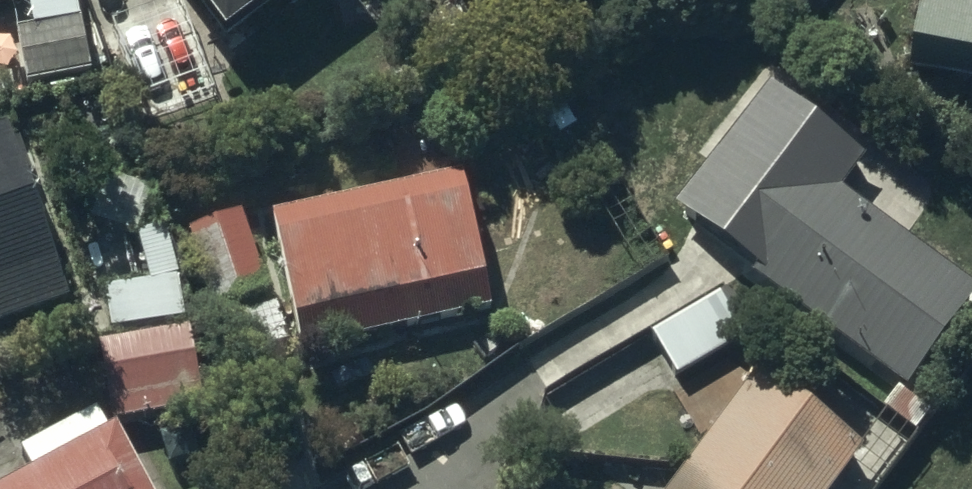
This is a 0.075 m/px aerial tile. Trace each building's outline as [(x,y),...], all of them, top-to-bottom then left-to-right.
[(28,8),(27,0),(0,0),(0,14),(28,8)] [(225,56),(302,0),(185,0),(225,56)] [(912,77),(971,87),(971,0),(926,0),(912,77)] [(171,6),(110,31),(138,101),(200,76),(171,6)] [(76,28),(16,38),(27,90),(86,78),(76,28)] [(905,396),(971,310),(971,297),(838,198),(860,169),(767,97),(674,218),(905,396)] [(67,308),(9,135),(0,138),(0,331),(67,308)] [(457,182),(272,224),(303,358),(488,316),(457,182)] [(240,220),(189,239),(215,316),(267,299),(240,220)] [(166,234),(138,240),(150,289),(108,292),(111,337),(187,326),(166,234)] [(720,298),(652,338),(678,386),(748,346),(720,298)] [(188,339),(100,353),(115,431),(202,414),(188,339)] [(681,488),(839,488),(861,459),(761,384),(681,488)] [(115,438),(108,442),(96,420),(20,461),(31,481),(17,488),(143,488),(115,438)]
